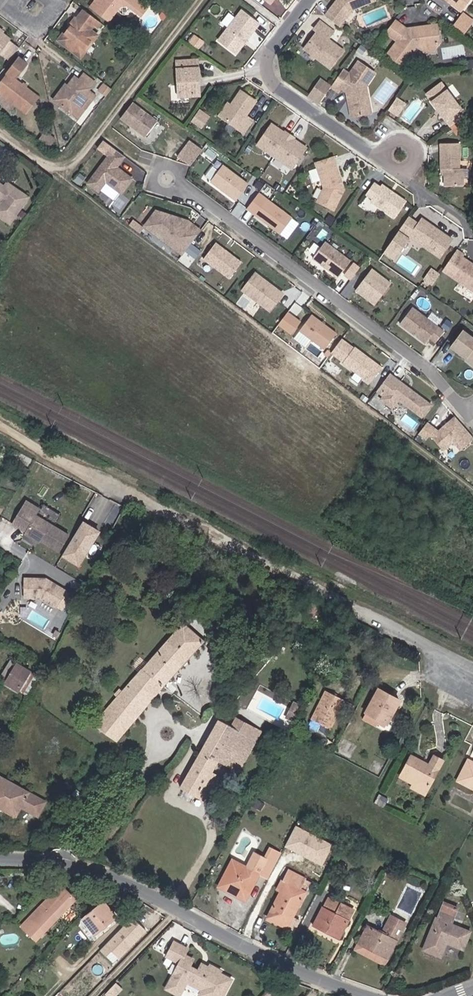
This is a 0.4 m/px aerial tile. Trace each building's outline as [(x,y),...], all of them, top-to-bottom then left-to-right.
[(98,7),(115,20),(125,8),(135,7),(147,16),(153,8),(142,0),(103,0),(98,7)] [(327,16),(341,26),(345,21),(353,10),(361,7),(376,1),(375,0),(339,0),(327,16)] [(465,13),(472,3),(472,0),(450,0),(465,13)] [(108,25),(90,11),(67,42),(82,53),(92,51),(97,43),(97,32),(101,26),(105,28),(108,25)] [(469,12),(462,22),(469,28),(472,22),(472,15),(469,12)] [(243,21),(239,18),(220,43),(237,56),(262,26),(249,15),(243,21)] [(462,22),(459,20),(454,27),(464,34),(469,28),(462,22)] [(408,30),(397,21),(388,33),(398,42),(388,55),(405,69),(420,49),(437,48),(440,44),(438,29),(423,30),(421,33),(419,34),(416,34),(414,30),(408,30)] [(305,51),(332,70),(344,53),(329,41),(334,34),(322,24),(315,32),(317,34),(305,51)] [(5,55),(15,42),(0,30),(0,51),(5,55)] [(92,51),(82,53),(89,58),(104,38),(97,32),(97,43),(92,51)] [(197,39),(192,46),(202,53),(207,46),(197,39)] [(15,42),(5,55),(11,59),(20,47),(15,42)] [(441,47),(443,57),(464,54),(463,44),(441,47)] [(352,56),(346,67),(351,70),(357,59),(352,56)] [(383,59),(379,56),(375,63),(379,65),(383,59)] [(1,90),(7,95),(21,106),(32,114),(44,98),(21,81),(34,64),(26,58),(1,90)] [(180,63),(183,96),(200,95),(199,80),(203,80),(201,60),(180,63)] [(349,99),(370,69),(361,63),(352,76),(344,71),(333,88),(340,93),(342,90),(348,94),(349,99)] [(370,69),(349,99),(352,118),(366,116),(363,100),(368,96),(367,87),(377,73),(375,72),(373,71),(370,69)] [(320,76),(308,95),(320,103),(332,84),(320,76)] [(75,88),(72,86),(61,101),(84,118),(102,95),(97,91),(102,85),(91,77),(87,81),(83,78),(75,88)] [(443,82),(428,94),(434,101),(433,102),(453,127),(465,117),(459,110),(463,107),(443,82)] [(113,96),(118,90),(112,85),(107,91),(113,96)] [(236,105),(226,119),(248,134),(257,122),(250,118),(261,102),(245,92),(236,105)] [(21,106),(7,95),(2,102),(15,113),(21,106)] [(363,100),(366,116),(372,114),(368,96),(363,100)] [(158,118),(133,99),(121,115),(147,134),(158,118)] [(399,99),(392,110),(400,115),(407,105),(399,99)] [(232,103),(223,117),(226,119),(236,105),(232,103)] [(205,112),(214,118),(215,115),(207,110),(205,112)] [(207,126),(214,118),(205,112),(199,120),(207,126)] [(267,141),(284,153),(292,142),(288,135),(277,127),(267,141)] [(288,135),(292,142),(298,141),(298,142),(300,139),(291,133),(288,135)] [(189,138),(177,154),(189,163),(201,147),(189,138)] [(280,160),(284,153),(267,141),(263,148),(280,160)] [(284,153),(302,165),(313,150),(298,142),(298,141),(292,142),(284,153)] [(448,183),(461,183),(467,184),(467,166),(462,166),(462,143),(443,142),(444,169),(448,170),(448,183)] [(125,155),(114,147),(88,182),(99,191),(106,181),(121,192),(132,177),(117,166),(125,155)] [(302,165),(284,153),(280,160),(298,171),(302,165)] [(327,183),(345,195),(349,189),(338,157),(321,163),(327,183)] [(247,183),(222,163),(210,179),(235,198),(247,183)] [(1,196),(6,199),(3,204),(16,212),(19,214),(30,198),(15,187),(12,191),(7,187),(0,182),(0,198),(1,196)] [(345,195),(327,183),(329,188),(323,201),(339,208),(345,195)] [(374,202),(398,218),(409,202),(386,187),(384,189),(378,185),(370,195),(376,199),(374,202)] [(280,232),(291,216),(266,197),(254,213),(280,232)] [(2,204),(0,208),(0,216),(12,224),(19,214),(16,212),(3,204),(2,204)] [(155,209),(144,224),(182,253),(191,241),(183,235),(189,227),(174,216),(155,209)] [(191,241),(199,229),(187,219),(174,216),(189,227),(183,235),(191,241)] [(291,216),(280,232),(286,236),(297,221),(291,216)] [(436,229),(437,227),(425,220),(414,237),(443,256),(455,240),(441,230),(439,231),(437,231),(436,230),(436,229)] [(350,259),(324,240),(312,256),(338,276),(350,259)] [(202,257),(228,276),(240,260),(214,241),(202,257)] [(448,267),(472,284),(472,268),(472,265),(464,259),(465,257),(458,252),(448,267)] [(401,253),(396,262),(414,274),(420,264),(401,253)] [(371,267),(355,289),(374,303),(391,282),(371,267)] [(448,267),(445,272),(472,291),(472,284),(448,267)] [(254,271),(242,288),(269,309),(282,292),(269,282),(266,283),(263,280),(264,279),(254,271)] [(435,285),(442,275),(438,272),(435,276),(431,273),(427,280),(435,285)] [(443,332),(411,308),(398,325),(424,344),(428,339),(434,343),(443,332)] [(295,333),(301,317),(286,311),(280,327),(295,333)] [(324,347),(336,331),(311,313),(299,328),(324,347)] [(449,349),(472,367),(472,339),(463,331),(449,349)] [(381,366),(354,345),(342,361),(369,382),(381,366)] [(431,405),(389,373),(379,387),(385,391),(382,396),(380,398),(392,407),(399,398),(422,416),(431,405)] [(376,391),(382,396),(385,391),(379,387),(376,391)] [(427,422),(419,432),(427,438),(430,434),(432,436),(443,450),(454,441),(461,449),(472,439),(472,436),(455,416),(438,430),(427,422)] [(31,470),(23,465),(17,476),(25,481),(31,470)] [(44,507),(30,499),(16,522),(29,531),(28,532),(42,541),(43,539),(62,550),(72,533),(54,522),(40,513),(44,507)] [(44,507),(40,513),(54,522),(61,509),(47,501),(44,507)] [(63,556),(83,566),(103,528),(83,518),(63,556)] [(67,592),(46,578),(25,579),(25,597),(41,597),(57,607),(67,592)] [(207,641),(187,622),(126,692),(122,688),(112,699),(117,703),(97,726),(120,742),(207,641)] [(8,681),(16,660),(10,658),(2,678),(8,681)] [(10,676),(23,683),(33,667),(20,659),(10,676)] [(333,729),(347,701),(329,692),(316,720),(333,729)] [(383,692),(372,714),(392,724),(398,713),(404,702),(383,692)] [(298,708),(293,717),(299,720),(303,711),(298,708)] [(266,732),(243,718),(238,727),(255,736),(238,765),(244,769),(266,732)] [(238,727),(225,719),(186,787),(207,799),(214,789),(208,785),(216,771),(224,758),(238,765),(255,736),(238,727)] [(417,784),(432,792),(447,762),(438,757),(433,766),(415,758),(415,759),(405,778),(417,784)] [(472,763),(461,784),(472,790),(472,764),(472,763)] [(22,807),(25,799),(38,807),(48,795),(5,771),(0,781),(0,798),(2,796),(22,807)] [(225,777),(216,771),(208,785),(214,789),(217,791),(225,777)] [(429,796),(432,792),(417,784),(415,789),(429,796)] [(48,795),(38,807),(43,809),(50,797),(48,795)] [(22,807),(2,796),(0,798),(0,799),(19,810),(22,807)] [(334,844),(297,824),(285,845),(322,865),(334,844)] [(240,875),(233,889),(254,900),(269,872),(278,876),(290,854),(281,849),(276,859),(265,853),(257,867),(242,859),(235,872),(240,875)] [(235,872),(228,886),(233,889),(240,875),(235,872)] [(287,893),(273,920),(300,933),(305,923),(298,920),(316,884),(294,874),(289,884),(291,885),(287,893)] [(287,893),(291,885),(289,884),(287,882),(283,891),(287,893)] [(29,924),(43,938),(82,900),(69,885),(29,924)] [(432,974),(441,956),(458,964),(472,936),(472,932),(456,922),(463,907),(451,900),(441,919),(438,918),(415,964),(432,974)] [(112,902),(94,919),(108,934),(125,916),(112,902)] [(338,919),(343,911),(331,904),(326,913),(338,919)] [(344,944),(357,918),(345,912),(340,923),(325,915),(318,930),(344,944)] [(108,956),(114,950),(121,957),(148,930),(134,915),(101,948),(108,956)] [(393,961),(414,924),(399,916),(390,931),(375,924),(363,945),(393,961)] [(188,940),(181,954),(194,961),(182,985),(195,991),(201,980),(216,988),(215,991),(225,995),(236,995),(246,978),(234,971),(235,969),(224,963),(222,968),(215,964),(212,969),(204,964),(207,958),(198,953),(202,946),(188,940)] [(181,954),(175,965),(188,972),(194,961),(181,954)] [(182,985),(180,987),(194,994),(195,991),(182,985)]
